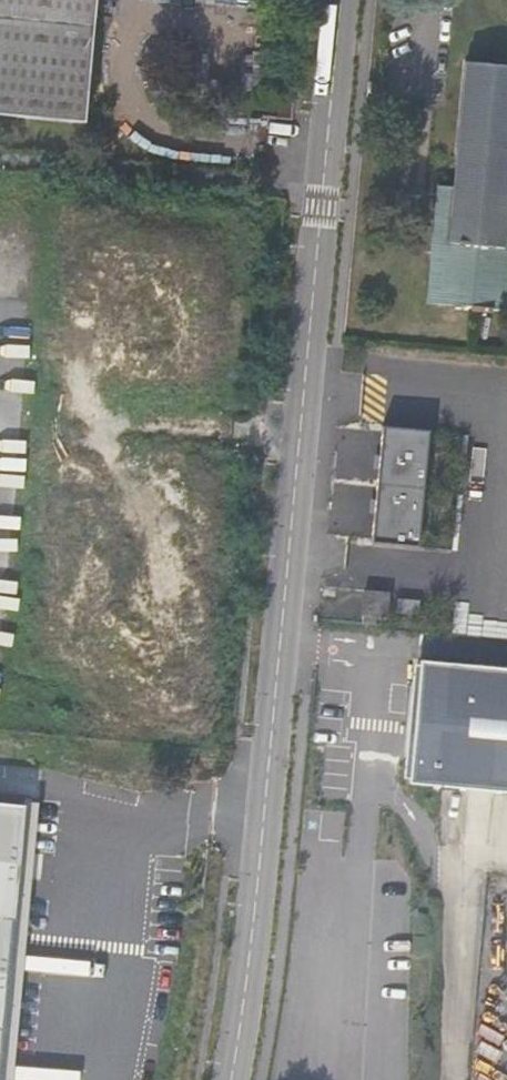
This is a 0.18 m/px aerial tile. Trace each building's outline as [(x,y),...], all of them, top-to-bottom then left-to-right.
[(85,136),(98,0),(0,0),(0,128),(85,136)] [(235,76),(254,75),(254,56),(235,56),(235,76)] [(468,67),(458,191),(448,190),(446,199),(438,198),(437,213),(442,213),(433,308),(478,312),(478,317),(497,319),(497,314),(506,314),(506,70),(468,67)] [(420,554),(431,439),(384,435),(374,549),(420,554)] [(389,599),(366,597),(364,621),(388,622),(389,599)] [(423,664),(411,787),(506,796),(506,672),(423,664)] [(18,807),(14,806),(15,785),(0,784),(0,1001),(18,807)]
